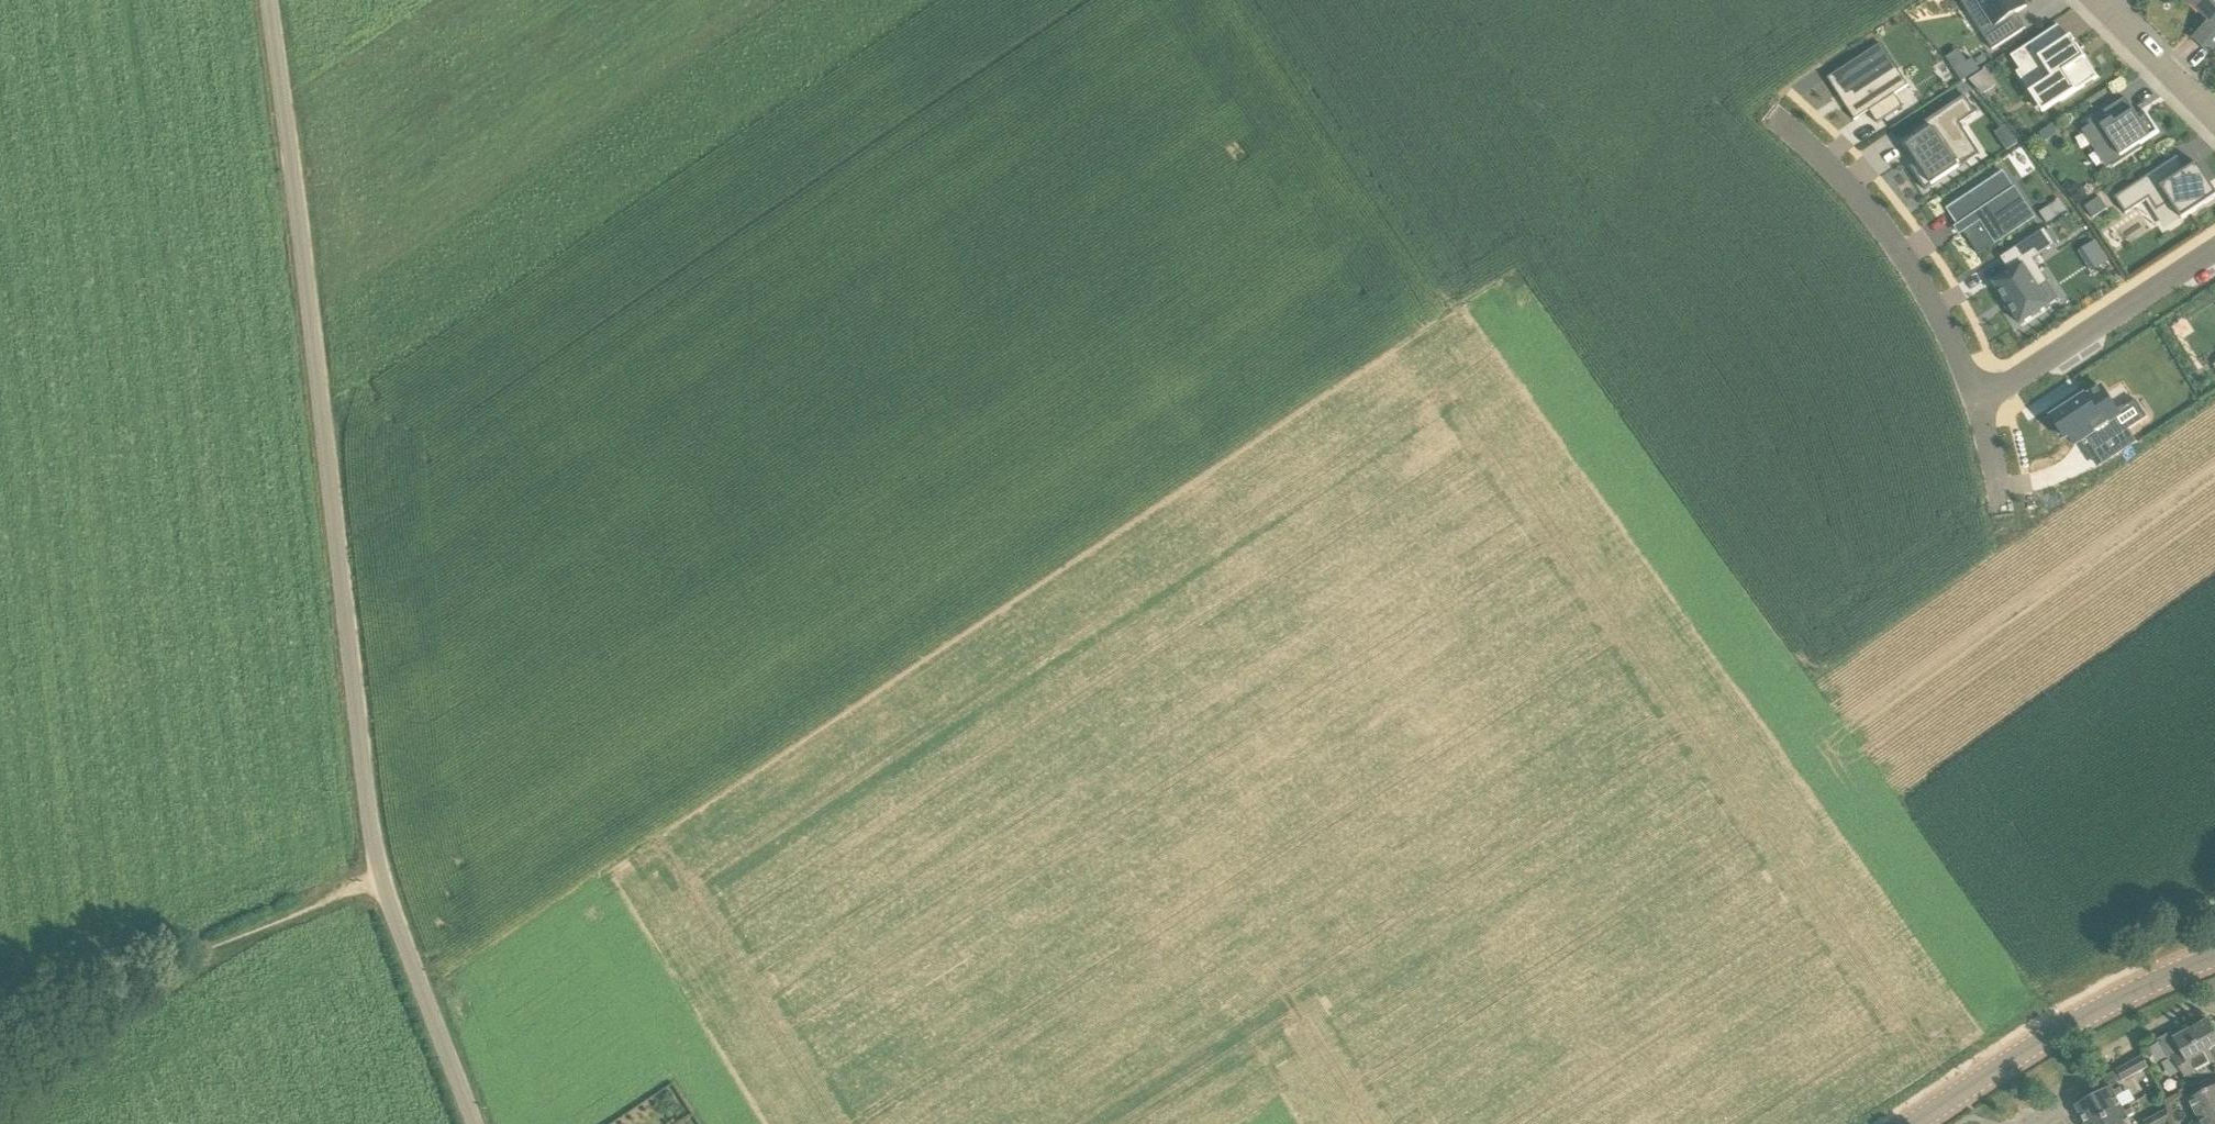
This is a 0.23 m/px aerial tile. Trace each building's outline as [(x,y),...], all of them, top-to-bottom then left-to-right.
[(2026,29),(2015,15),(2026,8),(2020,0),(1971,0),(1993,27),(1980,36),(1993,51),(2026,29)] [(2214,34),(2214,0),(2195,0),(2192,4),(2210,21),(2195,37),(2203,46),(2214,34)] [(2065,39),(2056,26),(2015,53),(2026,65),(2022,68),(2039,88),(2051,80),(2064,95),(2070,91),(2072,93),(2109,69),(2079,30),(2065,39)] [(2203,46),(2212,55),(2214,52),(2214,34),(2203,46)] [(1890,116),(1916,100),(1907,87),(1921,78),(1909,61),(1897,70),(1884,51),(1869,60),(1865,54),(1840,71),(1867,113),(1882,104),(1890,116)] [(1975,58),(1969,62),(1955,70),(1963,81),(1982,69),(1975,58)] [(1984,95),(1998,86),(1987,70),(1970,81),(1984,95)] [(2150,121),(2139,104),(2131,109),(2116,86),(2079,110),(2095,135),(2101,133),(2113,151),(2133,137),(2131,133),(2150,121)] [(1917,162),(1932,186),(1975,158),(1967,147),(1980,137),(1968,119),(1984,108),(1972,92),(1904,137),(1915,153),(1917,152),(1921,159),(1917,162)] [(2057,133),(2052,126),(2041,134),(2045,141),(2057,133)] [(2181,220),(2214,198),(2214,193),(2195,166),(2184,173),(2175,161),(2113,203),(2123,218),(2146,202),(2154,215),(2167,206),(2169,204),(2181,220)] [(2004,170),(1948,212),(1980,255),(2035,213),(2004,170)] [(2094,218),(2109,208),(2102,196),(2086,206),(2094,218)] [(2044,231),(2001,262),(2011,276),(1996,286),(2024,327),(2052,307),(2040,291),(2049,285),(2033,262),(2055,247),(2044,231)] [(2099,388),(2050,420),(2070,449),(2084,440),(2093,453),(2142,421),(2131,404),(2115,414),(2099,388)] [(2214,1047),(2214,1030),(2210,1020),(2176,1038),(2161,1046),(2168,1059),(2173,1056),(2185,1078),(2214,1062),(2214,1059),(2210,1050),(2214,1047)] [(2123,1081),(2148,1067),(2143,1057),(2117,1071),(2123,1081)] [(2119,1083),(2101,1092),(2102,1092),(2077,1106),(2087,1123),(2092,1123),(2123,1107),(2118,1097),(2125,1094),(2119,1083)] [(2189,1101),(2198,1119),(2192,1123),(2214,1123),(2214,1087),(2189,1101)] [(2123,1107),(2092,1123),(2132,1123),(2129,1118),(2136,1115),(2130,1104),(2124,1108),(2123,1107)] [(2171,1122),(2168,1110),(2145,1123),(2146,1123),(2166,1123),(2171,1122)]
